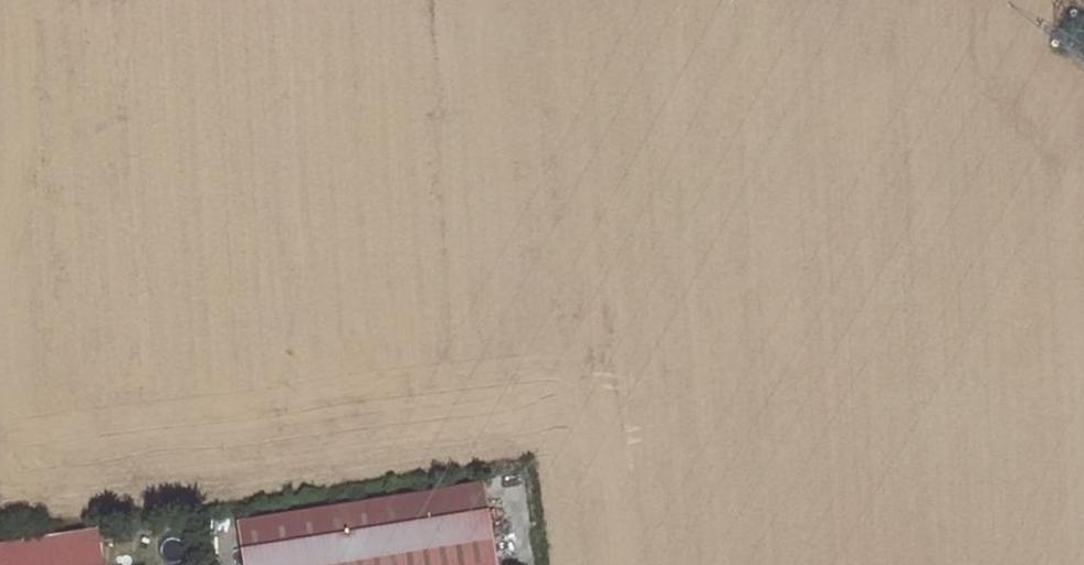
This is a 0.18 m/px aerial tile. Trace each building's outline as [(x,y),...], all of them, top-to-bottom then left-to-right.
[(475,514),(236,548),(238,564),(482,564),(475,514)]
